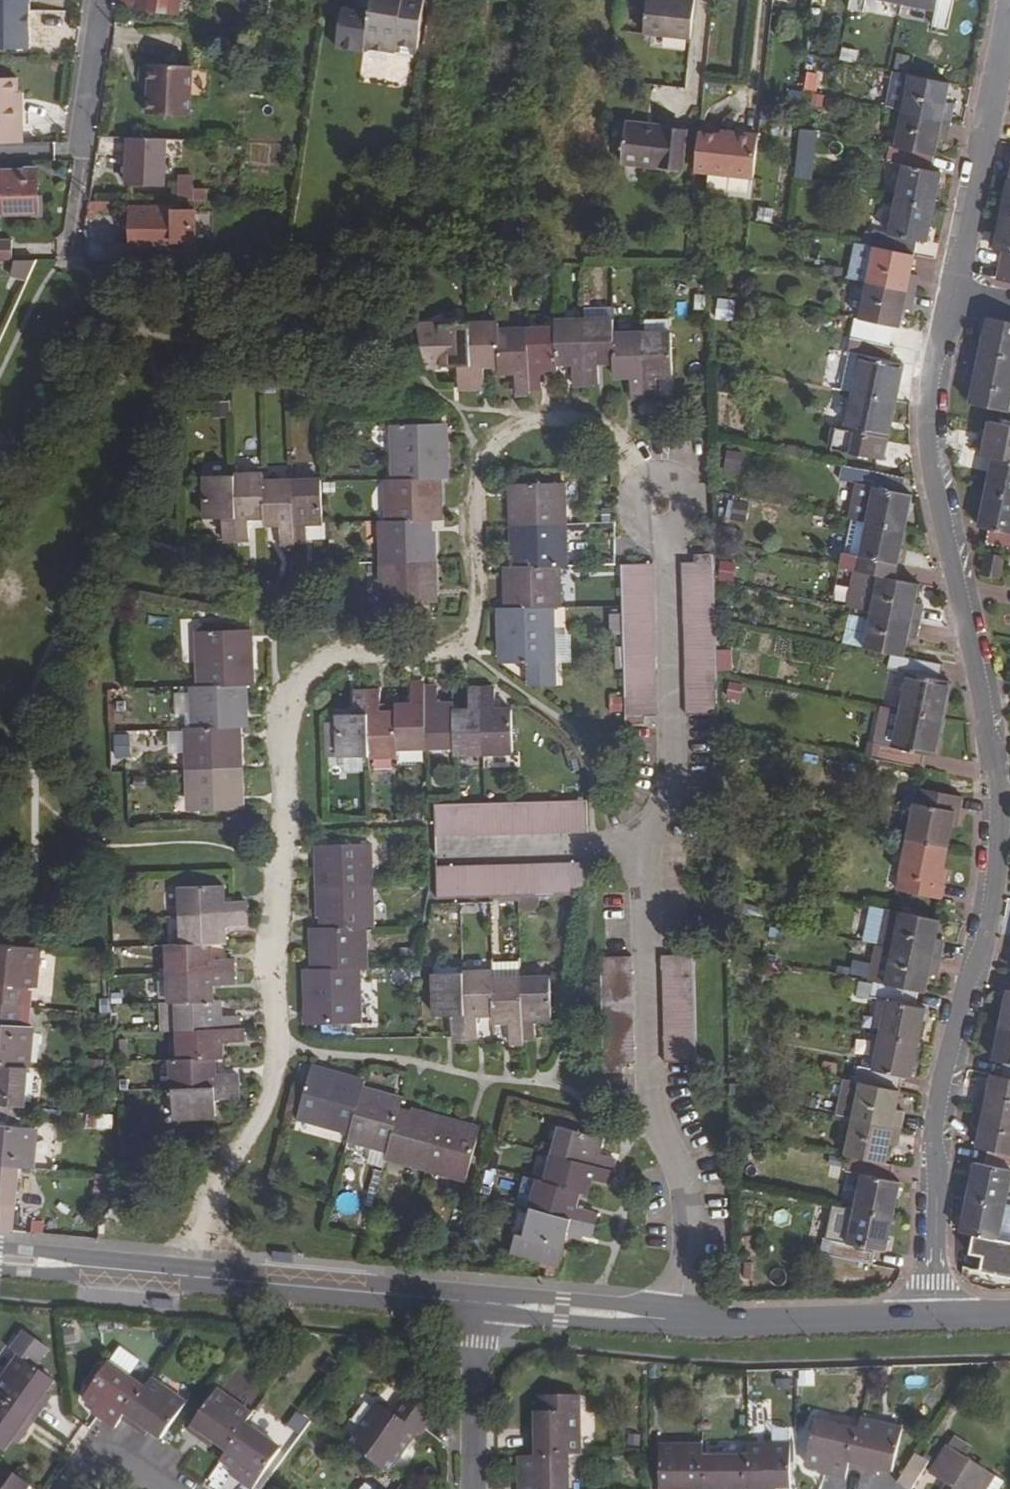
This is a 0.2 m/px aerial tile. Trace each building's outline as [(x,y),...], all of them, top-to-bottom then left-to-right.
[(29,49),(30,27),(25,27),(26,14),(30,14),(29,0),(0,0),(0,49),(29,49)] [(117,6),(179,15),(182,0),(118,0),(117,6)] [(353,11),(351,21),(340,19),(337,47),(364,51),(365,46),(371,48),(371,49),(389,51),(389,50),(396,52),(397,47),(418,50),(424,7),(413,0),(355,0),(353,11)] [(692,0),(648,0),(644,36),(691,40),(695,0),(692,0)] [(865,13),(868,0),(851,0),(849,10),(865,13)] [(903,3),(935,10),(932,27),(948,31),(954,0),(903,0),(903,3)] [(824,9),(814,8),(811,26),(822,27),(824,9)] [(353,11),(342,9),(340,19),(351,21),(353,11)] [(248,52),(239,57),(244,65),(253,59),(248,52)] [(908,72),(911,57),(897,54),(894,69),(908,72)] [(192,67),(149,64),(147,114),(190,117),(192,67)] [(807,91),(820,93),(822,72),(809,70),(807,91)] [(894,94),(906,97),(903,112),(950,121),(953,104),(945,102),(949,83),(910,75),(898,73),(895,75),(891,94),(894,94)] [(0,79),(0,144),(22,143),(22,122),(18,122),(17,78),(0,79)] [(906,97),(894,94),(891,109),(903,112),(906,97)] [(854,118),(865,120),(867,107),(856,105),(854,118)] [(934,156),(938,137),(946,138),(950,121),(903,112),(896,148),(934,156)] [(774,136),(794,137),(795,123),(775,122),(774,136)] [(686,129),(626,123),(622,163),(681,170),(686,129)] [(730,137),(698,133),(694,172),(753,178),(758,136),(731,133),(730,137)] [(163,186),(164,138),(128,137),(127,185),(163,186)] [(903,166),(896,199),(934,207),(941,172),(931,170),(934,156),(896,148),(890,147),(887,163),(903,166)] [(38,213),(37,169),(25,168),(25,170),(1,171),(2,214),(38,213)] [(178,185),(178,201),(206,201),(207,190),(194,190),(194,185),(178,185)] [(934,207),(896,199),(889,233),(873,230),(869,246),(875,246),(914,255),(917,241),(927,242),(934,207)] [(115,203),(90,203),(90,212),(115,213),(115,203)] [(197,261),(196,209),(172,210),(133,211),(134,242),(134,261),(197,261)] [(1002,213),(994,249),(1004,252),(1001,265),(1009,268),(1009,215),(1002,213)] [(349,215),(340,214),(338,226),(348,227),(349,215)] [(12,262),(11,241),(0,241),(0,262),(12,262)] [(134,261),(134,242),(104,242),(104,261),(134,261)] [(875,246),(867,283),(914,293),(918,275),(910,273),(914,255),(875,246)] [(827,275),(842,277),(844,268),(829,265),(827,275)] [(998,280),(1008,282),(1009,272),(1009,268),(1001,265),(998,280)] [(698,281),(699,269),(684,268),(683,280),(698,281)] [(6,289),(20,296),(29,277),(16,270),(6,289)] [(730,273),(727,286),(737,289),(739,275),(730,273)] [(911,311),(914,293),(867,283),(861,320),(900,328),(903,309),(911,311)] [(732,299),(717,298),(716,312),(731,313),(732,299)] [(998,319),(988,318),(985,332),(995,333),(998,319)] [(642,334),(669,333),(669,319),(642,320),(642,334)] [(969,366),(1009,374),(1009,322),(998,319),(995,333),(985,332),(982,350),(973,348),(969,366)] [(529,394),(529,389),(542,389),(541,371),(558,371),(557,364),(573,363),(573,385),(586,384),(599,384),(598,362),(614,362),(614,377),(630,376),(631,398),(644,398),(657,398),(656,376),(673,375),(671,333),(669,333),(642,334),(614,335),(613,320),(584,320),(555,321),(555,329),(527,330),(499,331),(499,323),(469,324),(417,326),(426,367),(458,366),(458,388),(471,388),(484,387),(484,366),(499,365),(499,373),(516,372),(516,394),(529,394)] [(862,355),(855,393),(895,401),(902,364),(893,362),(896,348),(852,339),(849,352),(862,355)] [(855,393),(862,355),(849,352),(841,390),(855,393)] [(1009,408),(1009,374),(969,366),(966,384),(974,385),(971,404),(1009,412),(1009,408)] [(895,401),(855,393),(847,430),(835,427),(831,449),(882,461),(895,401)] [(228,414),(228,402),(216,402),(217,414),(228,414)] [(993,458),(986,492),(1009,497),(1009,425),(988,421),(984,442),(979,441),(976,454),(993,458)] [(440,508),(440,479),(447,479),(446,435),(440,435),(441,424),(392,426),(393,480),(386,480),(387,521),(380,522),(382,605),(429,603),(430,590),(436,590),(434,531),(428,531),(428,520),(434,520),(435,508),(440,508)] [(727,450),(723,472),(740,475),(745,453),(727,450)] [(905,530),(912,493),(903,492),(906,478),(843,465),(840,480),(855,483),(875,488),(868,522),(905,530)] [(264,475),(202,477),(203,520),(223,519),(224,540),(250,540),(249,518),(264,517),(265,525),(281,525),(282,546),(294,545),(294,542),(307,541),(307,524),(323,523),(321,481),(264,483),(264,475)] [(506,579),(506,608),(499,608),(500,651),(506,652),(506,662),(528,662),(528,675),(537,682),(555,681),(555,661),(553,607),(561,607),(559,566),(567,566),(564,483),(517,484),(516,497),(510,496),(512,556),(518,556),(518,567),(512,566),(512,579),(506,579)] [(848,518),(868,522),(875,488),(855,483),(848,518)] [(986,492),(979,528),(989,531),(986,545),(1009,550),(1009,497),(986,492)] [(898,564),(905,530),(868,522),(848,518),(842,552),(828,549),(825,565),(854,571),(895,579),(898,564)] [(694,554),(695,562),(716,561),(715,554),(694,554)] [(1004,558),(987,554),(983,574),(999,577),(1004,558)] [(720,714),(716,561),(695,562),(684,562),(688,715),(720,714)] [(625,697),(625,716),(645,716),(657,716),(653,563),(621,564),(623,634),(624,685),(625,697)] [(846,607),(872,612),(919,622),(923,604),(915,603),(918,584),(895,579),(854,571),(846,607)] [(778,578),(776,588),(786,591),(788,580),(778,578)] [(916,639),(919,622),(872,612),(865,648),(891,653),(904,656),(908,638),(916,639)] [(610,635),(623,634),(622,615),(609,615),(610,635)] [(195,625),(195,633),(235,631),(235,623),(195,625)] [(245,714),(244,686),(251,686),(250,642),(244,642),(244,631),(195,633),(197,687),(190,687),(191,728),(184,729),(187,811),(235,809),(235,797),(241,797),(239,738),(233,738),(233,727),(239,727),(239,714),(245,714)] [(615,670),(624,670),(623,648),(615,648),(615,670)] [(910,674),(902,710),(942,719),(950,681),(940,679),(943,664),(904,656),(891,653),(888,669),(910,674)] [(528,675),(528,684),(533,688),(555,687),(555,681),(537,682),(528,675)] [(513,752),(512,710),(496,710),(495,689),(482,688),(469,689),(470,711),(455,712),(455,704),(439,704),(438,687),(425,688),(425,683),(412,683),(413,705),(396,706),(396,713),(381,714),(381,692),(367,692),(354,693),(356,714),(335,715),(336,722),(337,757),(370,756),(399,755),(399,748),(427,747),(455,746),(455,753),(484,752),(513,752)] [(610,713),(625,712),(625,697),(610,698),(610,713)] [(934,755),(942,719),(902,710),(888,707),(877,760),(916,768),(921,769),(924,754),(934,755)] [(625,716),(625,725),(645,724),(645,716),(625,716)] [(326,757),(337,757),(336,722),(326,722),(326,757)] [(121,755),(122,768),(135,767),(134,754),(121,755)] [(947,847),(952,819),(957,820),(961,796),(918,788),(907,839),(947,847)] [(588,832),(587,800),(434,804),(435,836),(588,832)] [(946,876),(942,874),(947,847),(907,839),(897,890),(940,899),(946,876)] [(312,940),(313,970),(306,970),(307,1013),(313,1013),(313,1024),(361,1023),(360,969),(367,969),(366,927),(373,927),(370,844),(323,846),(323,858),(317,858),(319,917),(325,918),(324,928),(318,928),(318,941),(312,940)] [(452,866),(436,866),(437,898),(590,894),(589,862),(573,862),(452,866)] [(169,974),(170,1003),(162,1003),(162,1031),(179,1031),(180,1059),(172,1059),(173,1089),(175,1121),(216,1120),(216,1100),(238,1099),(237,1086),(237,1074),(215,1074),(214,1059),(222,1058),(221,1042),(243,1041),(242,1029),(238,1028),(237,1016),(220,1016),(219,1000),(212,1000),(211,985),(233,985),(233,972),(232,958),(210,959),(210,944),(225,943),(224,927),(246,926),(245,913),(245,901),(223,901),(223,885),(180,886),(182,916),(183,944),(167,945),(169,974)] [(737,902),(735,912),(751,916),(753,907),(754,906),(737,902)] [(753,907),(751,916),(759,918),(761,908),(753,907)] [(892,948),(899,911),(885,909),(877,945),(881,945),(892,948)] [(899,911),(892,948),(940,958),(943,941),(936,939),(939,919),(899,911)] [(790,930),(771,927),(770,936),(788,940),(790,930)] [(0,944),(0,1004),(22,1006),(24,986),(36,987),(40,947),(0,944)] [(169,974),(167,945),(157,945),(158,974),(169,974)] [(873,982),(884,984),(892,948),(881,945),(873,982)] [(937,976),(940,958),(892,948),(884,984),(919,991),(925,993),(928,974),(937,976)] [(695,954),(662,955),(665,1062),(697,1062),(695,954)] [(622,1072),(622,1064),(635,1063),(635,1045),(633,972),(632,956),(600,957),(603,1072),(622,1072)] [(492,980),(521,979),(520,962),(492,962),(492,972),(492,980)] [(492,972),(430,974),(431,1016),(451,1015),(452,1037),(477,1036),(477,1014),(492,1014),(493,1022),(509,1022),(510,1043),(522,1042),(522,1038),(535,1038),(535,1021),(551,1020),(549,978),(521,979),(492,980),(492,972)] [(860,979),(858,995),(888,1001),(881,1035),(919,1043),(926,1008),(916,1005),(919,991),(884,984),(873,982),(860,979)] [(1009,989),(1002,1025),(1009,1026),(1009,990),(1009,989)] [(29,1067),(33,1027),(20,1026),(22,1006),(0,1004),(0,1064),(29,1067)] [(1002,1025),(995,1060),(1005,1062),(1002,1076),(1009,1078),(1009,1026),(1002,1025)] [(874,1069),(881,1035),(869,1032),(862,1066),(874,1069)] [(902,1076),(911,1078),(919,1043),(881,1035),(874,1069),(862,1066),(858,1066),(855,1081),(860,1082),(899,1090),(902,1076)] [(119,1040),(120,1060),(128,1060),(127,1040),(119,1040)] [(87,1059),(86,1069),(103,1069),(103,1060),(87,1059)] [(29,1067),(0,1064),(0,1104),(25,1106),(29,1067)] [(322,1071),(311,1067),(309,1073),(320,1076),(322,1071)] [(390,1097),(361,1089),(364,1082),(322,1071),(320,1076),(309,1073),(297,1120),(349,1134),(347,1141),(387,1152),(385,1159),(465,1180),(477,1135),(465,1131),(467,1125),(410,1109),(408,1116),(398,1112),(400,1106),(388,1103),(390,1097)] [(1009,1116),(1009,1078),(1002,1076),(992,1074),(988,1093),(980,1091),(977,1109),(1009,1116)] [(853,1119),(860,1082),(855,1081),(845,1079),(837,1116),(853,1119)] [(896,1109),(899,1090),(860,1082),(853,1119),(900,1129),(904,1111),(896,1109)] [(731,1093),(740,1095),(740,1084),(730,1083),(731,1093)] [(402,1101),(390,1097),(388,1103),(400,1106),(402,1101)] [(410,1109),(400,1106),(398,1112),(408,1116),(410,1109)] [(977,1109),(973,1126),(981,1128),(977,1147),(988,1149),(1009,1153),(1009,1116),(977,1109)] [(897,1146),(900,1129),(853,1119),(846,1155),(849,1156),(885,1163),(889,1144),(897,1146)] [(20,1166),(33,1167),(37,1127),(0,1124),(0,1165),(20,1166)] [(479,1129),(467,1125),(465,1131),(477,1135),(479,1129)] [(530,1210),(522,1240),(515,1238),(509,1256),(558,1270),(568,1231),(589,1238),(596,1213),(575,1207),(579,1192),(586,1194),(591,1178),(611,1184),(614,1172),(611,1171),(614,1158),(597,1153),(602,1138),(561,1127),(561,1128),(546,1182),(539,1180),(530,1210)] [(975,1161),(967,1197),(1005,1204),(1009,1179),(1009,1153),(988,1149),(985,1164),(975,1161)] [(849,1156),(845,1171),(863,1174),(855,1209),(893,1217),(900,1181),(890,1179),(893,1165),(885,1163),(849,1156)] [(20,1166),(0,1165),(0,1230),(14,1231),(16,1206),(20,1166)] [(530,1210),(539,1180),(523,1176),(515,1205),(530,1210)] [(998,1238),(1005,1204),(967,1197),(961,1232),(974,1234),(970,1254),(983,1256),(980,1271),(1009,1277),(1009,1241),(998,1238)] [(875,1249),(886,1252),(893,1217),(855,1209),(849,1242),(824,1237),(820,1253),(872,1264),(875,1249)] [(0,1388),(0,1397),(35,1421),(49,1402),(43,1398),(55,1383),(38,1370),(53,1351),(28,1333),(14,1352),(22,1358),(0,1388)] [(119,1352),(84,1401),(101,1414),(100,1417),(117,1429),(124,1420),(144,1390),(131,1382),(142,1367),(119,1352)] [(331,1357),(322,1369),(330,1375),(339,1363),(331,1357)] [(144,1390),(124,1420),(142,1432),(144,1428),(161,1439),(186,1403),(152,1380),(144,1390)] [(217,1392),(190,1430),(206,1442),(210,1438),(227,1450),(246,1424),(252,1415),(217,1392)] [(6,1451),(18,1435),(23,1438),(35,1421),(0,1397),(0,1446),(6,1451)] [(544,1415),(536,1415),(536,1435),(530,1435),(530,1456),(569,1457),(579,1456),(579,1398),(545,1398),(544,1415)] [(380,1404),(350,1445),(388,1473),(418,1431),(425,1435),(436,1420),(429,1414),(407,1399),(395,1415),(380,1404)] [(904,1429),(862,1419),(858,1432),(850,1466),(872,1472),(873,1468),(893,1472),(904,1429)] [(816,1422),(806,1461),(826,1467),(825,1471),(847,1477),(850,1466),(858,1432),(816,1422)] [(227,1450),(221,1459),(235,1468),(232,1472),(253,1487),(280,1448),(246,1424),(227,1450)] [(748,1488),(769,1488),(770,1488),(791,1488),(791,1462),(791,1447),(748,1446),(748,1458),(748,1488)] [(661,1488),(705,1488),(706,1457),(705,1447),(660,1449),(661,1488)] [(949,1447),(933,1474),(949,1485),(955,1488),(986,1488),(994,1476),(949,1447)] [(915,1455),(898,1481),(910,1488),(926,1462),(915,1455)] [(523,1456),(523,1479),(518,1479),(519,1488),(569,1488),(569,1457),(530,1456),(523,1456)] [(748,1458),(706,1457),(705,1488),(748,1488),(748,1458)] [(32,1488),(4,1467),(0,1472),(0,1488),(31,1488),(32,1488)]
